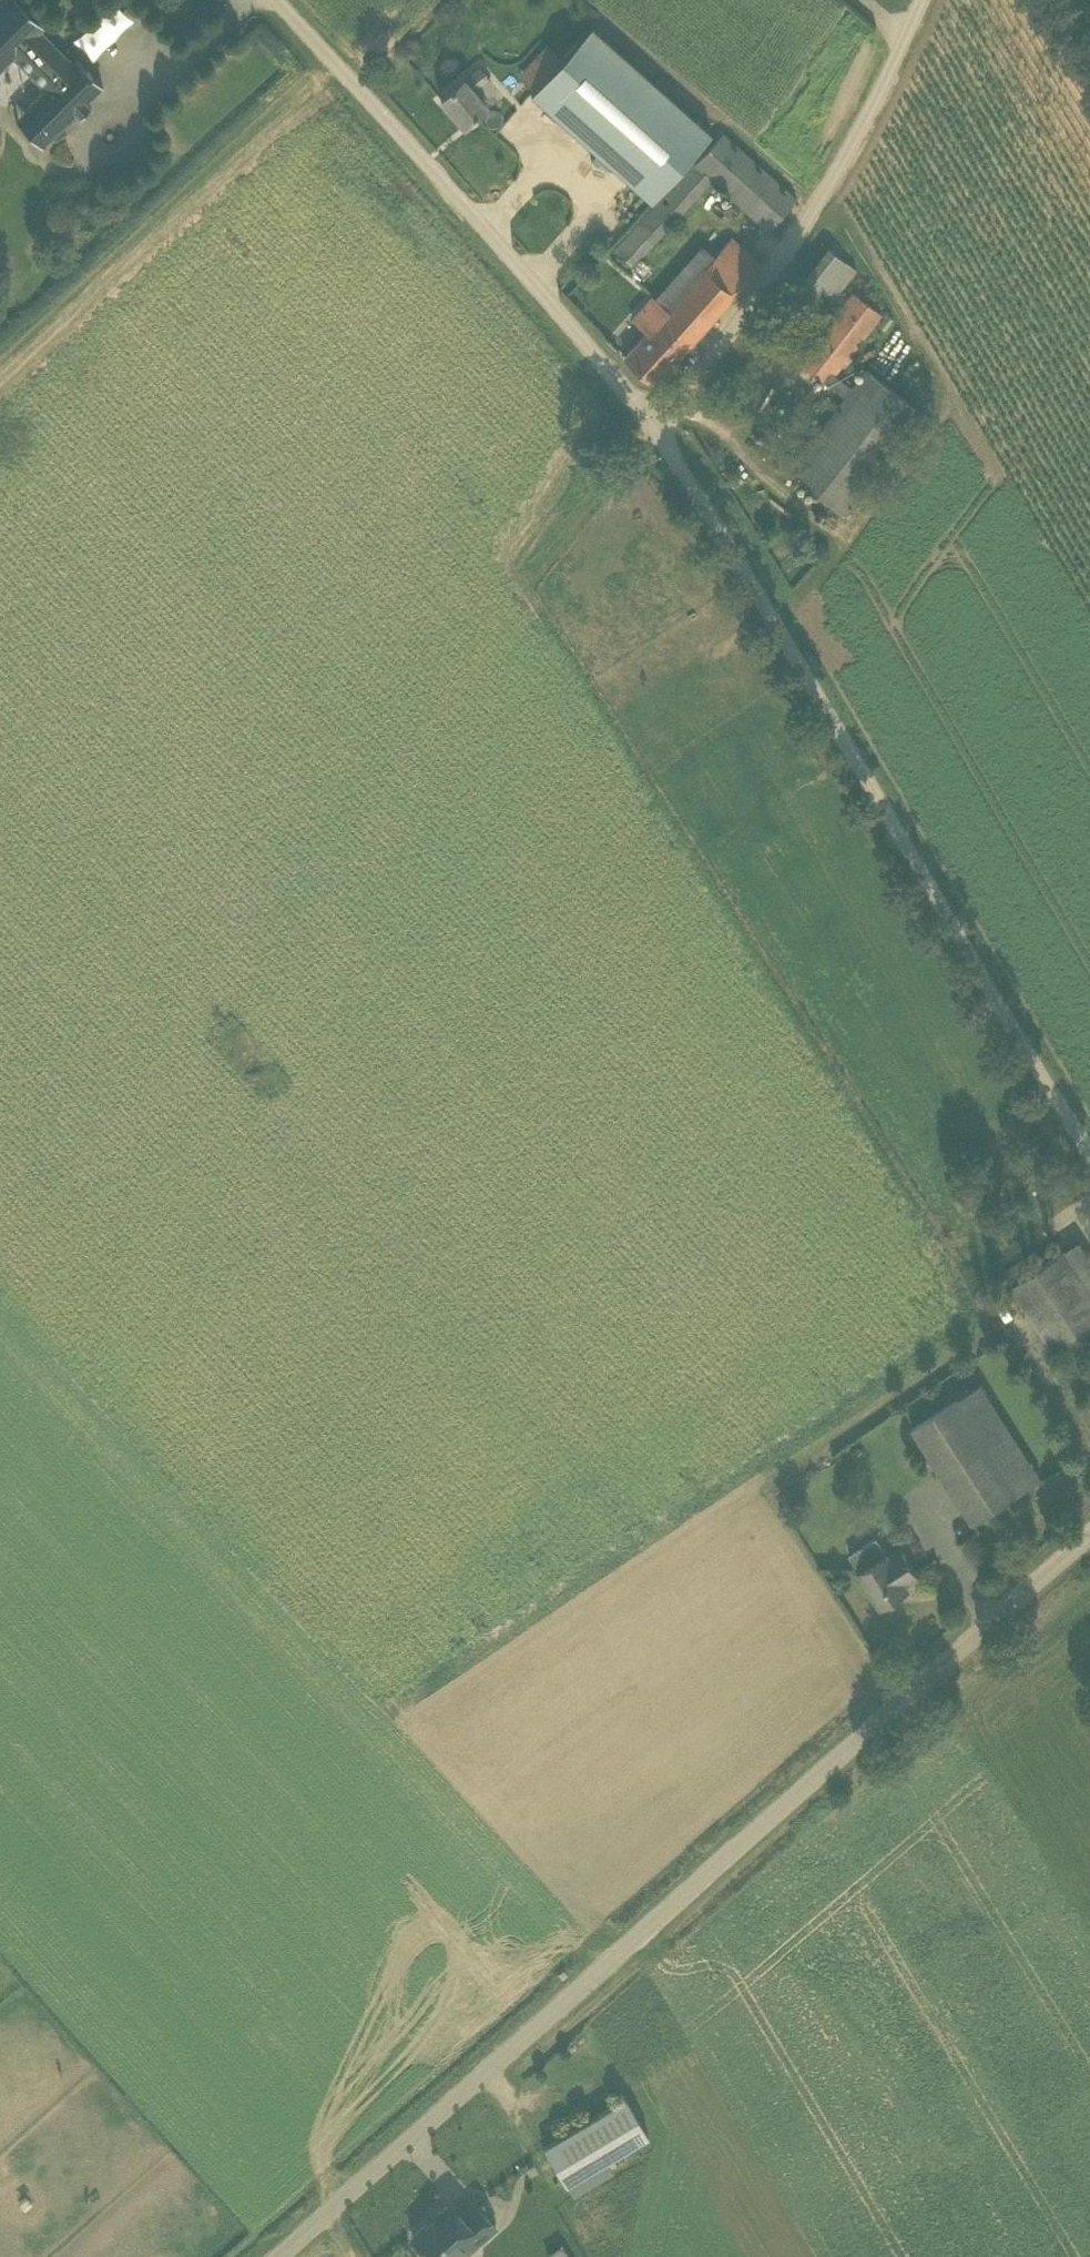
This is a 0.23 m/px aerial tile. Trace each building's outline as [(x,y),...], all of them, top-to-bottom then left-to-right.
[(0,3),(0,68),(13,55),(46,88),(16,117),(42,144),(76,110),(81,115),(89,107),(91,105),(86,101),(103,84),(77,57),(72,62),(40,29),(44,24),(20,0),(3,0),(0,3)] [(91,32),(90,31),(83,42),(89,46),(95,38),(108,47),(131,13),(112,0),(91,32)] [(601,15),(538,81),(655,192),(717,127),(601,15)] [(464,124),(487,104),(474,90),(489,77),(479,65),(463,77),(439,97),(464,124)] [(769,229),(797,197),(722,132),(695,162),(615,248),(633,264),(712,180),(769,229)] [(808,282),(839,294),(853,259),(822,247),(808,282)] [(655,383),(747,278),(717,253),(715,255),(667,307),(653,295),(633,318),(647,331),(625,355),(655,383)] [(799,361),(827,383),(834,373),(883,310),(855,288),(799,361)] [(834,373),(827,383),(845,396),(788,470),(845,514),(924,412),(867,368),(852,387),(834,373)] [(1011,1281),(1055,1349),(1089,1327),(1089,1253),(1080,1238),(1011,1281)] [(1020,1491),(1042,1477),(982,1382),(913,1425),(973,1521),(1020,1491)] [(901,1547),(888,1553),(878,1537),(850,1554),(863,1574),(858,1577),(866,1591),(871,1588),(882,1605),(910,1587),(907,1583),(919,1575),(901,1547)] [(567,2185),(649,2135),(625,2095),(543,2145),(567,2185)] [(492,2220),(475,2201),(461,2213),(450,2201),(412,2234),(418,2240),(416,2242),(415,2247),(423,2255),(428,2255),(429,2253),(433,2256),(450,2256),(492,2220)] [(562,2244),(547,2253),(549,2256),(564,2256),(568,2254),(562,2244)]
